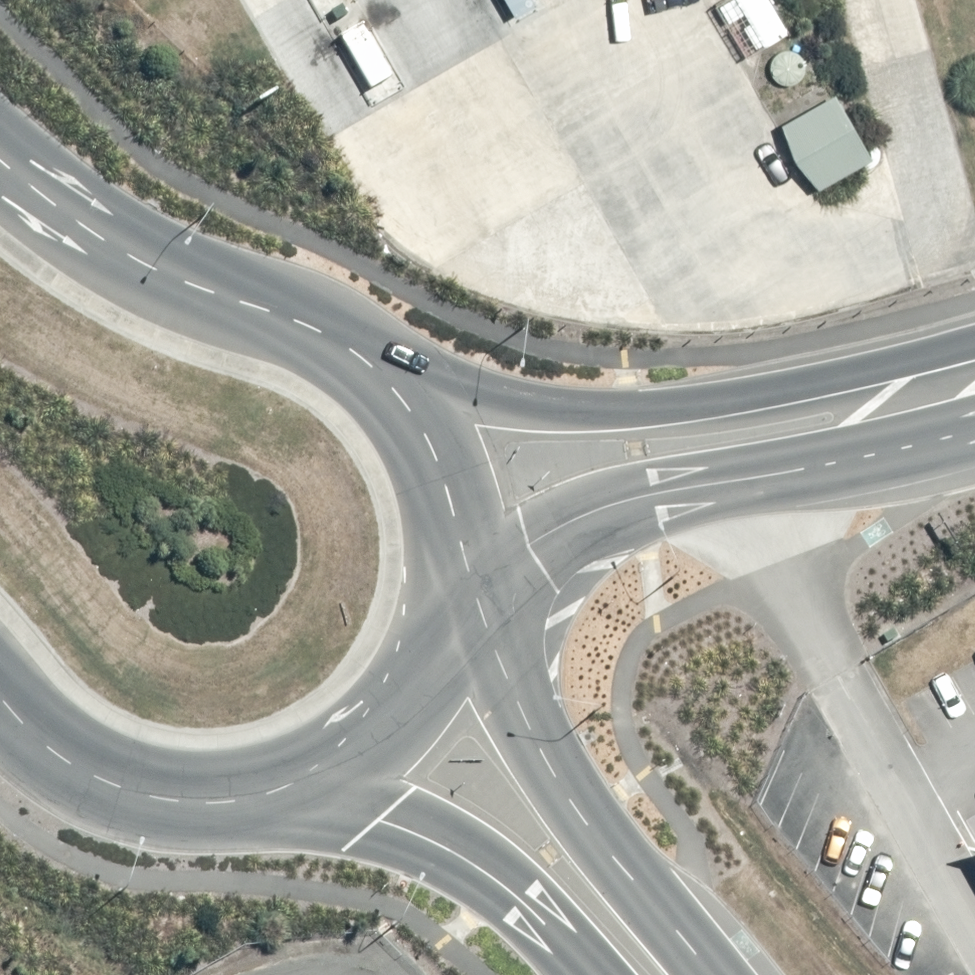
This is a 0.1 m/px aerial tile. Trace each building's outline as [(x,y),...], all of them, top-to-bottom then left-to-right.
[(948,897),(974,944),(974,881),(948,897)]
